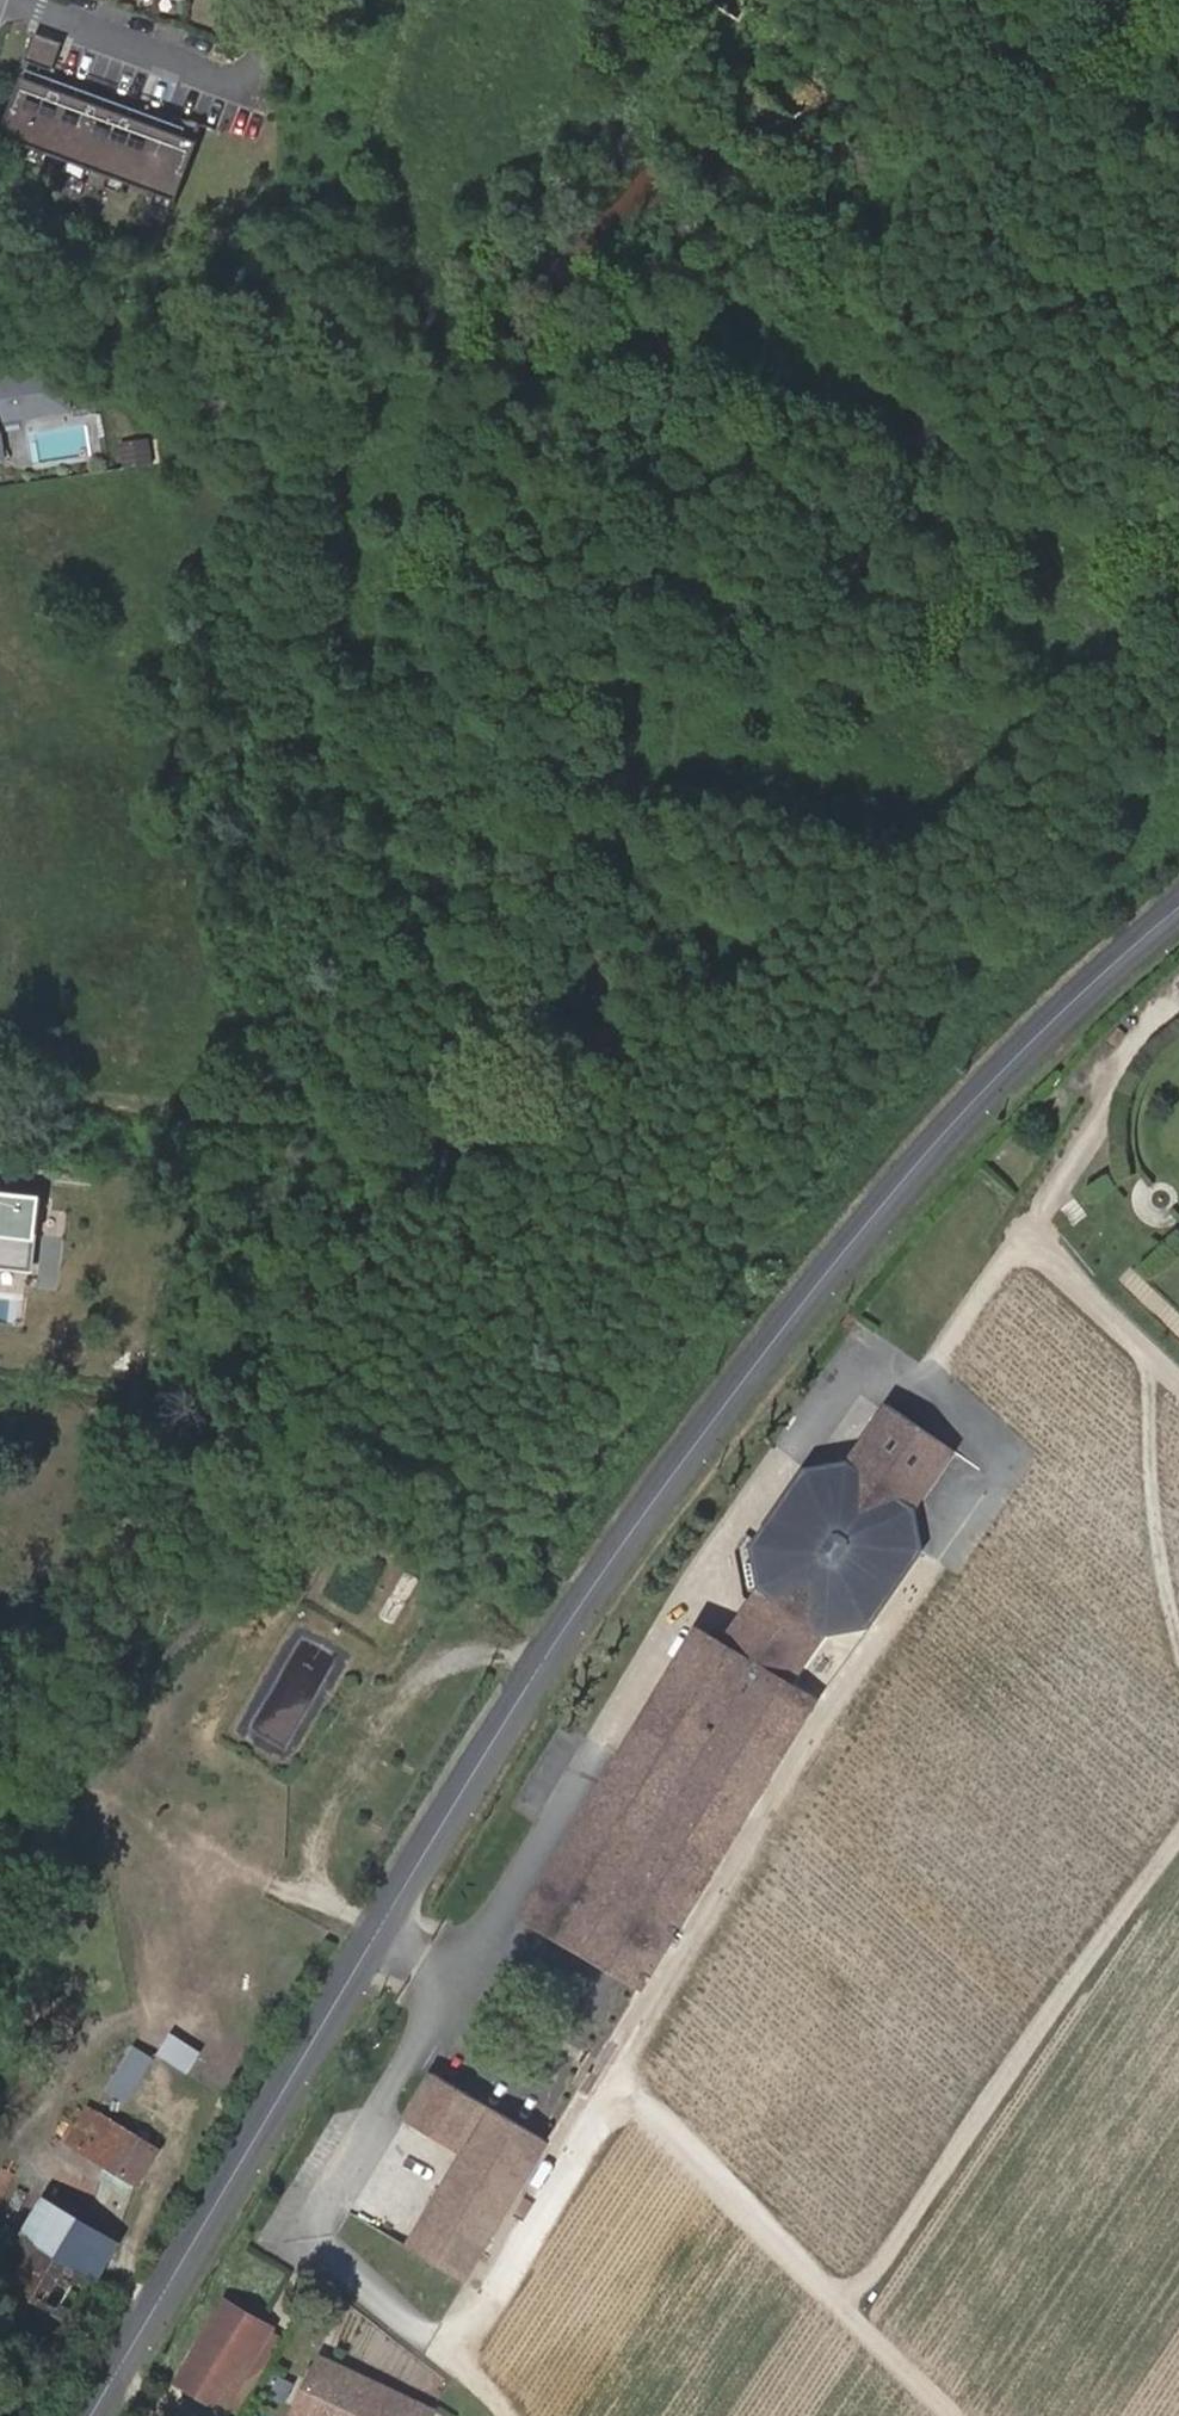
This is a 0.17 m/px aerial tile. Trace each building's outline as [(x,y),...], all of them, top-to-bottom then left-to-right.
[(755,0),(707,0),(705,2),(739,24),(755,0)] [(59,46),(32,36),(22,63),(49,73),(59,46)] [(24,72),(21,81),(196,146),(202,128),(191,124),(188,134),(24,72)] [(0,133),(0,141),(1,141),(17,147),(26,150),(42,156),(63,164),(79,170),(102,179),(117,185),(153,198),(168,203),(174,206),(196,146),(21,81),(20,81),(0,133)] [(0,144),(0,153),(13,158),(17,147),(1,141),(0,144)] [(26,150),(22,161),(38,167),(42,156),(26,150)] [(63,164),(59,175),(75,181),(79,170),(63,164)] [(102,179),(98,189),(113,195),(117,185),(102,179)] [(153,198),(149,208),(164,214),(168,203),(153,198)] [(7,458),(2,418),(68,408),(62,366),(0,375),(0,459),(7,458)] [(0,1198),(0,1259),(24,1262),(30,1201),(0,1198)] [(699,1626),(629,1743),(671,1771),(636,1822),(713,1863),(814,1699),(793,1685),(772,1672),(805,1619),(827,1633),(868,1626),(922,1549),(916,1507),(957,1450),(889,1403),(848,1461),(804,1470),(757,1538),(753,1545),(759,1584),(743,1607),(722,1639),(699,1626)] [(793,1685),(827,1633),(805,1619),(772,1672),(793,1685)] [(671,1771),(629,1743),(523,1918),(637,1987),(713,1863),(636,1822),(671,1771)] [(161,2053),(191,2069),(202,2048),(172,2032),(161,2053)] [(130,2100),(158,2055),(136,2042),(108,2086),(130,2100)] [(547,2141),(431,2069),(403,2117),(460,2151),(404,2245),(462,2280),(547,2141)] [(156,2153),(90,2110),(69,2141),(137,2183),(156,2153)] [(24,2237),(94,2281),(115,2247),(112,2245),(117,2234),(53,2194),(47,2204),(44,2202),(24,2237)] [(0,2277),(73,2321),(94,2281),(24,2237),(3,2272),(0,2277)] [(271,2329),(223,2300),(174,2379),(220,2408),(271,2329)] [(320,2355),(290,2415),(429,2415),(432,2409),(320,2355)]
